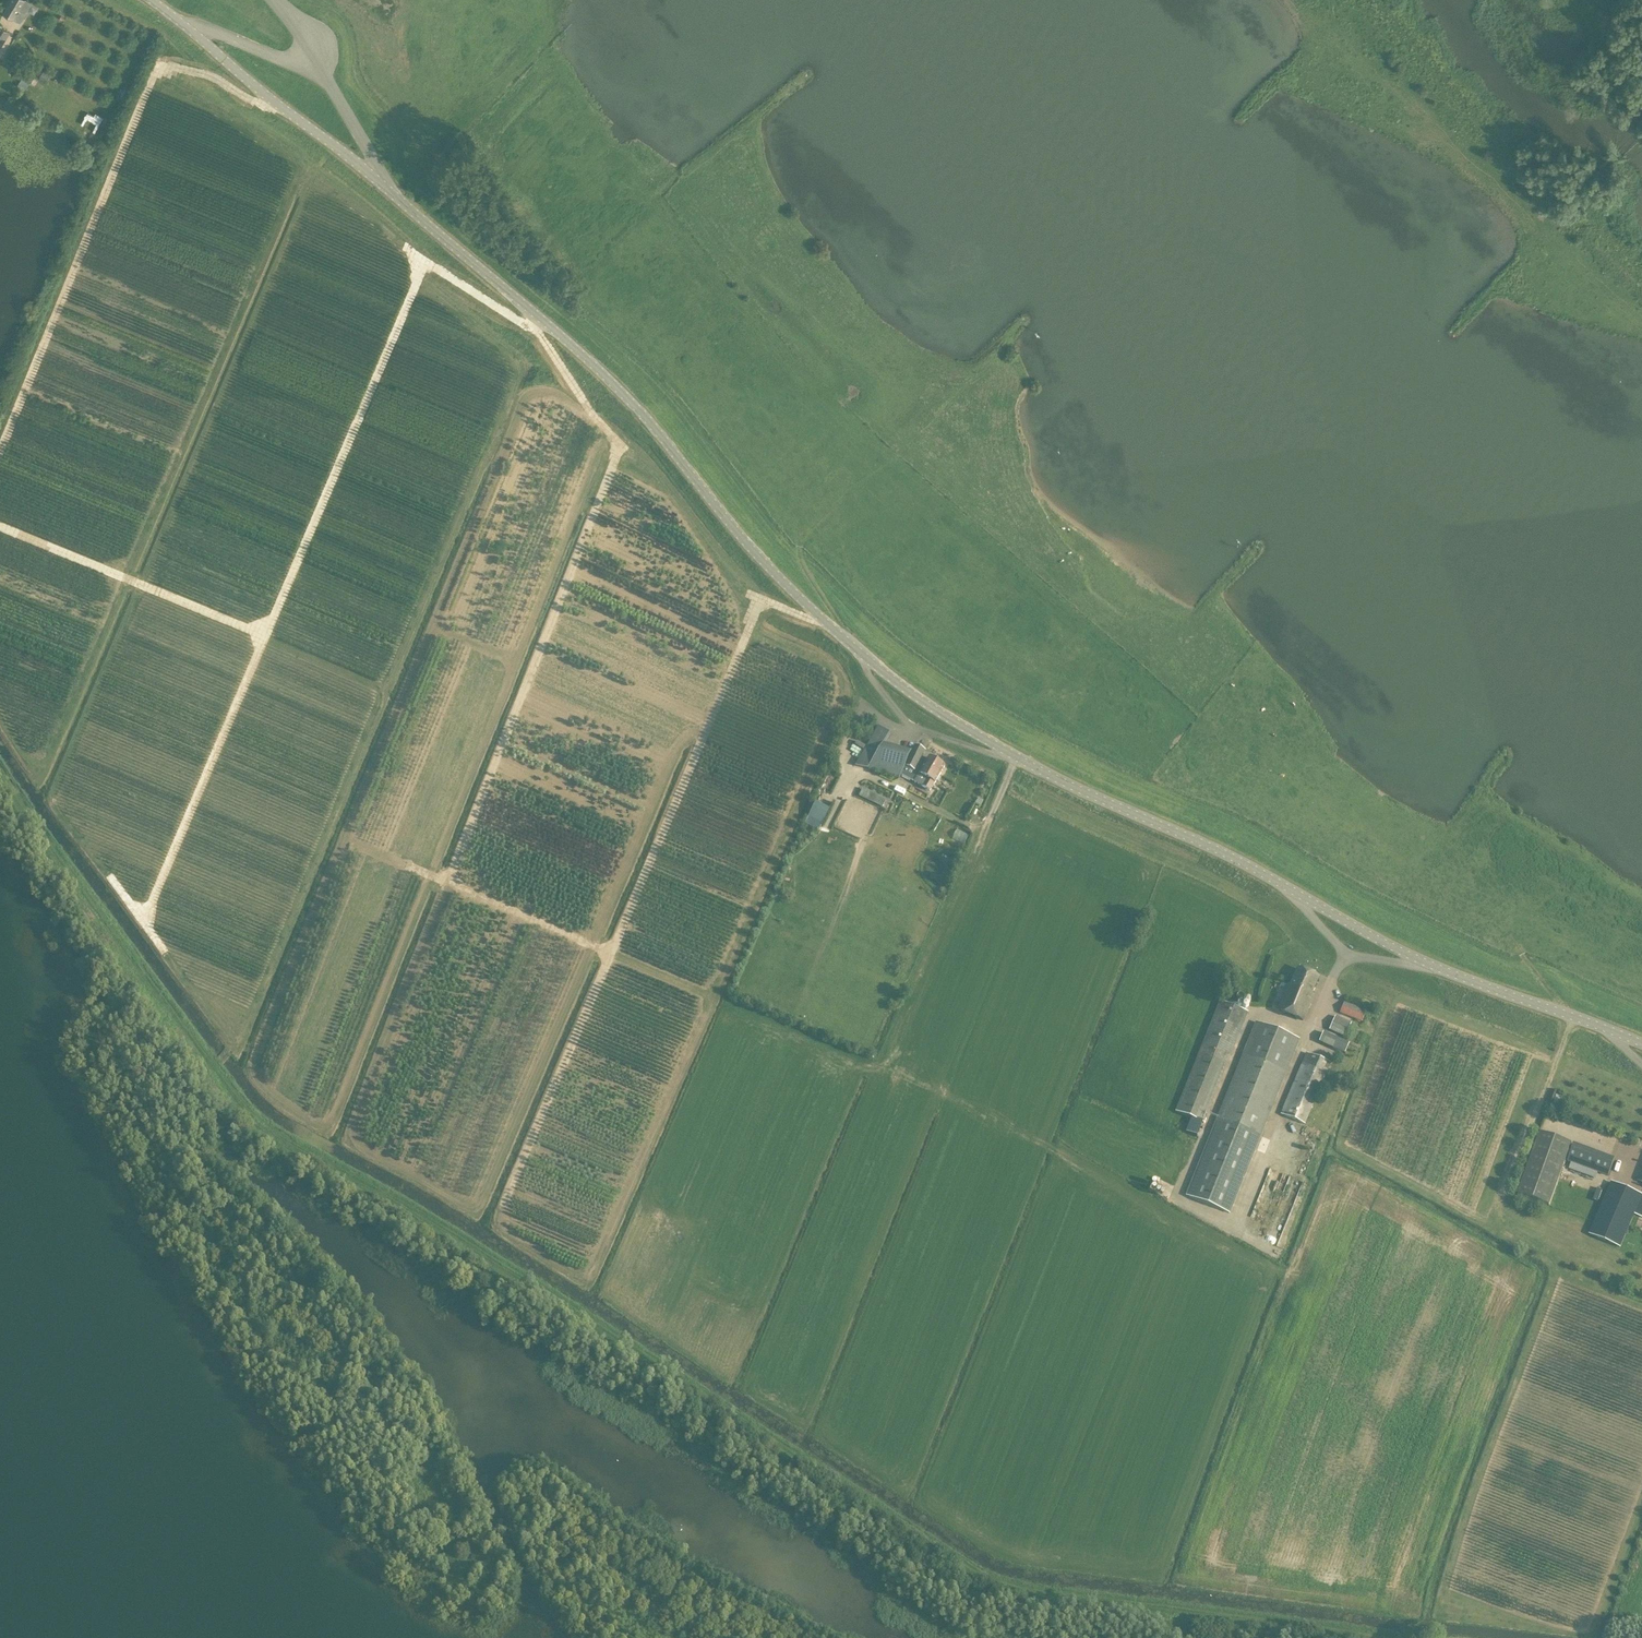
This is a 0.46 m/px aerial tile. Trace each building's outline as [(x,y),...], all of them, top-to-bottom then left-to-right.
[(2,8),(1,10),(21,22),(25,14),(32,2),(29,0),(7,0),(2,8)] [(10,31),(0,26),(0,47),(10,31)] [(26,90),(34,75),(18,66),(13,75),(20,79),(18,83),(23,86),(22,87),(26,90)] [(901,775),(911,780),(929,791),(944,767),(928,758),(927,761),(922,758),(925,751),(915,746),(912,751),(883,745),(890,733),(879,726),(869,741),(854,766),(900,778),(901,775)] [(886,800),(863,790),(860,797),(882,808),(886,800)] [(809,816),(823,823),(830,808),(816,801),(809,816)] [(964,844),(969,834),(957,828),(952,839),(964,844)] [(1290,986),(1288,985),(1277,1011),(1303,1021),(1314,996),(1312,995),(1319,978),(1297,969),(1290,986)] [(1361,1023),(1367,1009),(1345,1001),(1339,1014),(1361,1023)] [(1219,1002),(1198,1054),(1175,1113),(1203,1124),(1248,1013),(1219,1002)] [(1345,1038),(1351,1023),(1335,1016),(1328,1030),(1345,1038)] [(1288,1036),(1256,1024),(1218,1119),(1187,1196),(1229,1213),(1299,1041),(1288,1036)] [(1349,1043),(1323,1032),(1319,1043),(1345,1054),(1349,1043)] [(1306,1053),(1304,1059),(1280,1114),(1305,1125),(1328,1069),(1331,1063),(1306,1053)] [(1539,1132),(1517,1194),(1550,1206),(1572,1144),(1539,1132)] [(1615,1159),(1576,1145),(1569,1162),(1608,1177),(1615,1159)] [(1611,1182),(1589,1234),(1620,1248),(1621,1248),(1639,1206),(1641,1207),(1641,1195),(1611,1182)]
